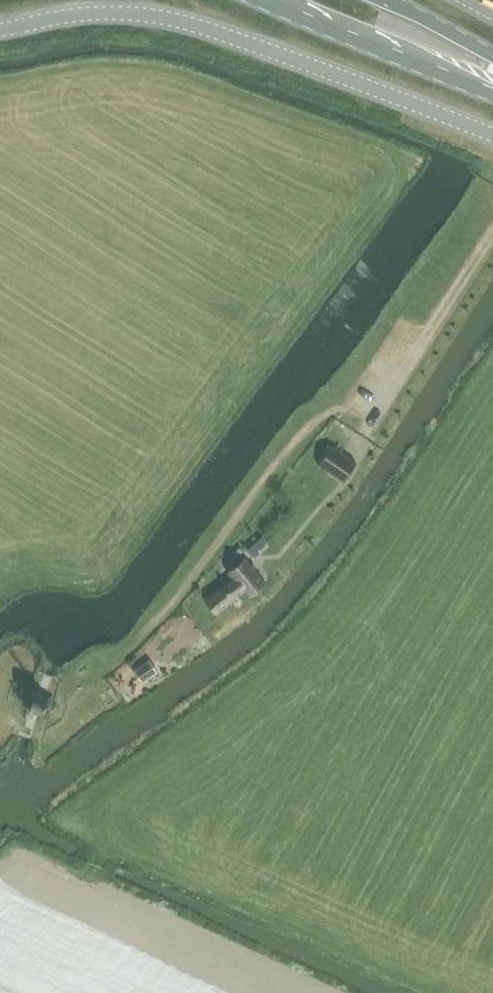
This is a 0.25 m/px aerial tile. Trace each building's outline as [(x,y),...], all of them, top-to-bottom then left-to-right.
[(344,481),(357,461),(332,444),(319,464),(344,481)] [(254,543),(247,549),(253,557),(261,551),(259,549),(254,543)] [(244,556),(226,571),(230,575),(202,599),(216,614),(245,590),(251,596),(267,581),(244,556)] [(149,659),(133,670),(142,681),(157,670),(149,659)] [(27,707),(46,715),(55,696),(35,688),(27,707)]
